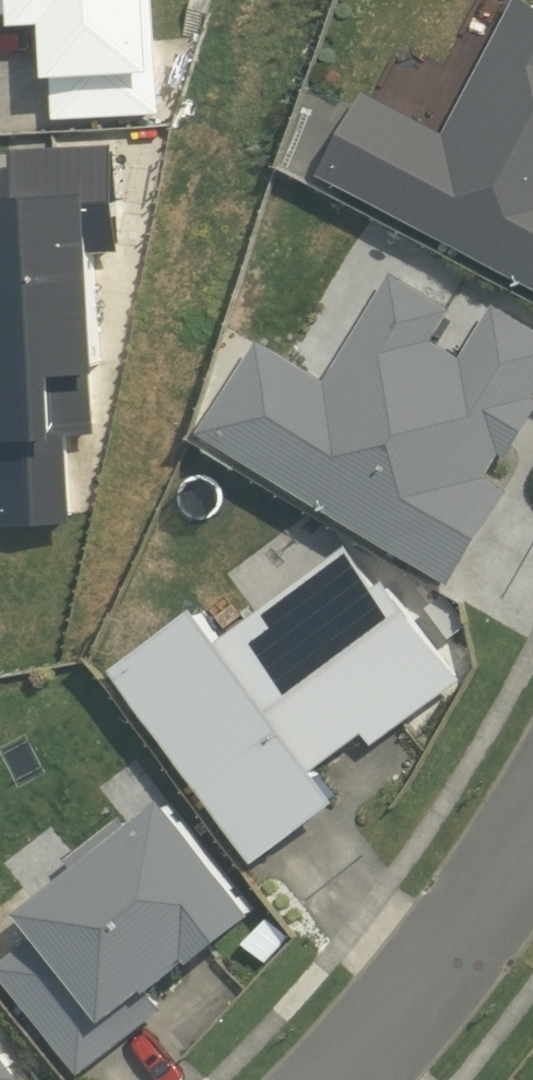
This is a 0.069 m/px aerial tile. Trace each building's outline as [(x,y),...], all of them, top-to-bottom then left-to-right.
[(161,0),(0,0),(0,13),(25,12),(25,21),(56,19),(60,119),(166,112),(161,0)] [(326,171),(532,281),(532,4),(525,0),(522,0),(450,135),(370,92),(326,171)] [(118,144),(20,150),(22,193),(14,193),(17,260),(2,261),(4,301),(0,301),(0,524),(79,520),(76,433),(98,432),(96,369),(109,369),(104,252),(124,251),(118,144)] [(210,429),(458,581),(513,489),(491,476),(506,453),(513,457),(532,423),(532,325),(498,305),(469,356),(439,339),(458,307),(398,272),(333,379),(315,368),(289,353),(265,339),(210,429)] [(289,353),(315,368),(327,346),(301,331),(289,353)] [(205,605),(117,667),(263,861),(348,799),(321,765),(370,732),(379,744),(466,678),(393,578),(382,584),(353,543),(228,636),(205,605)] [(267,910),(175,795),(136,826),(126,815),(72,857),(81,867),(31,907),(48,930),(1,965),(85,1073),(169,1008),(157,992),(193,964),(190,960),(198,953),(204,959),(267,910)] [(292,937),(270,917),(246,943),(268,962),(292,937)] [(24,1077),(0,1045),(0,1079),(20,1079),(24,1077)]
